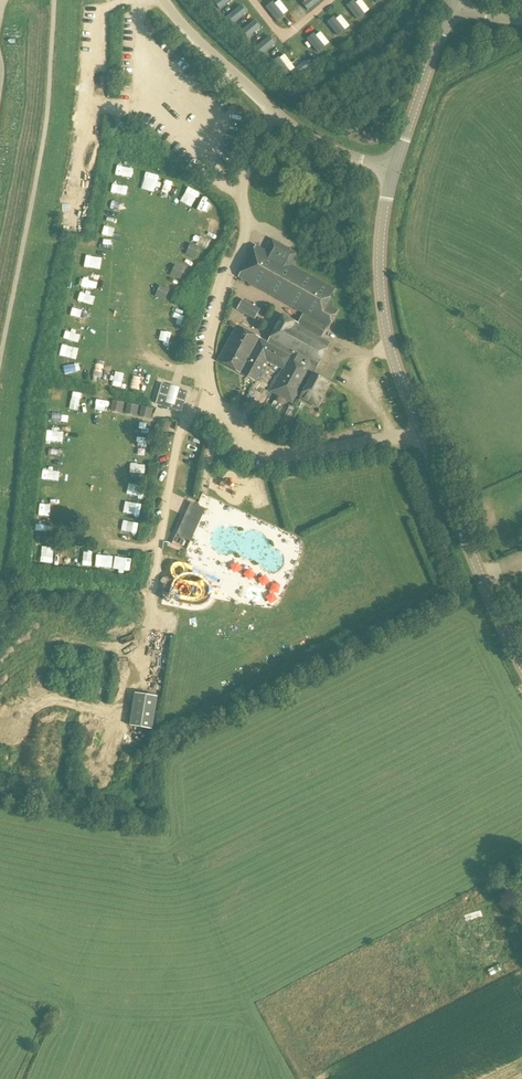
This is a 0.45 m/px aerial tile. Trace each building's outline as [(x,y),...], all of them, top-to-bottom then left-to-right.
[(214,2),(220,9),(231,0),(216,0),(214,2)] [(302,4),(308,11),(321,0),(307,0),(302,4)] [(353,0),(346,6),(357,19),(364,14),(353,0)] [(273,1),(266,7),(277,20),(283,15),(273,1)] [(241,6),(227,17),(232,24),(247,13),(241,6)] [(333,17),(326,23),(337,36),(344,30),(333,17)] [(255,20),(241,32),(247,39),(261,27),(255,20)] [(313,34),(306,39),(317,52),(324,47),(313,34)] [(269,36),(255,48),(261,55),(275,43),(269,36)] [(289,73),(277,58),(270,63),(281,79),(289,73)] [(317,242),(321,234),(316,232),(312,239),(317,242)] [(304,313),(298,324),(282,315),(267,343),(236,326),(218,360),(254,380),(266,359),(283,369),(272,390),(292,401),(305,377),(310,379),(313,374),(330,342),(317,335),(323,324),(328,327),(337,310),(326,304),(334,289),(290,266),(296,254),(270,240),(264,252),(255,246),(238,277),(304,313)] [(310,254),(314,246),(309,243),(304,251),(310,254)] [(195,259),(200,248),(190,244),(186,255),(195,259)] [(180,280),(185,269),(175,265),(171,276),(180,280)] [(165,301),(169,290),(160,286),(155,297),(165,301)] [(240,305),(258,312),(260,305),(243,298),(240,305)] [(334,350),(330,358),(336,362),(341,354),(334,350)] [(313,374),(310,379),(300,397),(318,407),(330,384),(313,374)] [(128,398),(126,407),(135,408),(137,399),(128,398)] [(112,401),(110,411),(121,413),(123,403),(112,401)] [(188,540),(191,541),(205,508),(194,503),(191,502),(176,534),(188,540)] [(135,693),(129,726),(152,729),(157,696),(135,693)]
